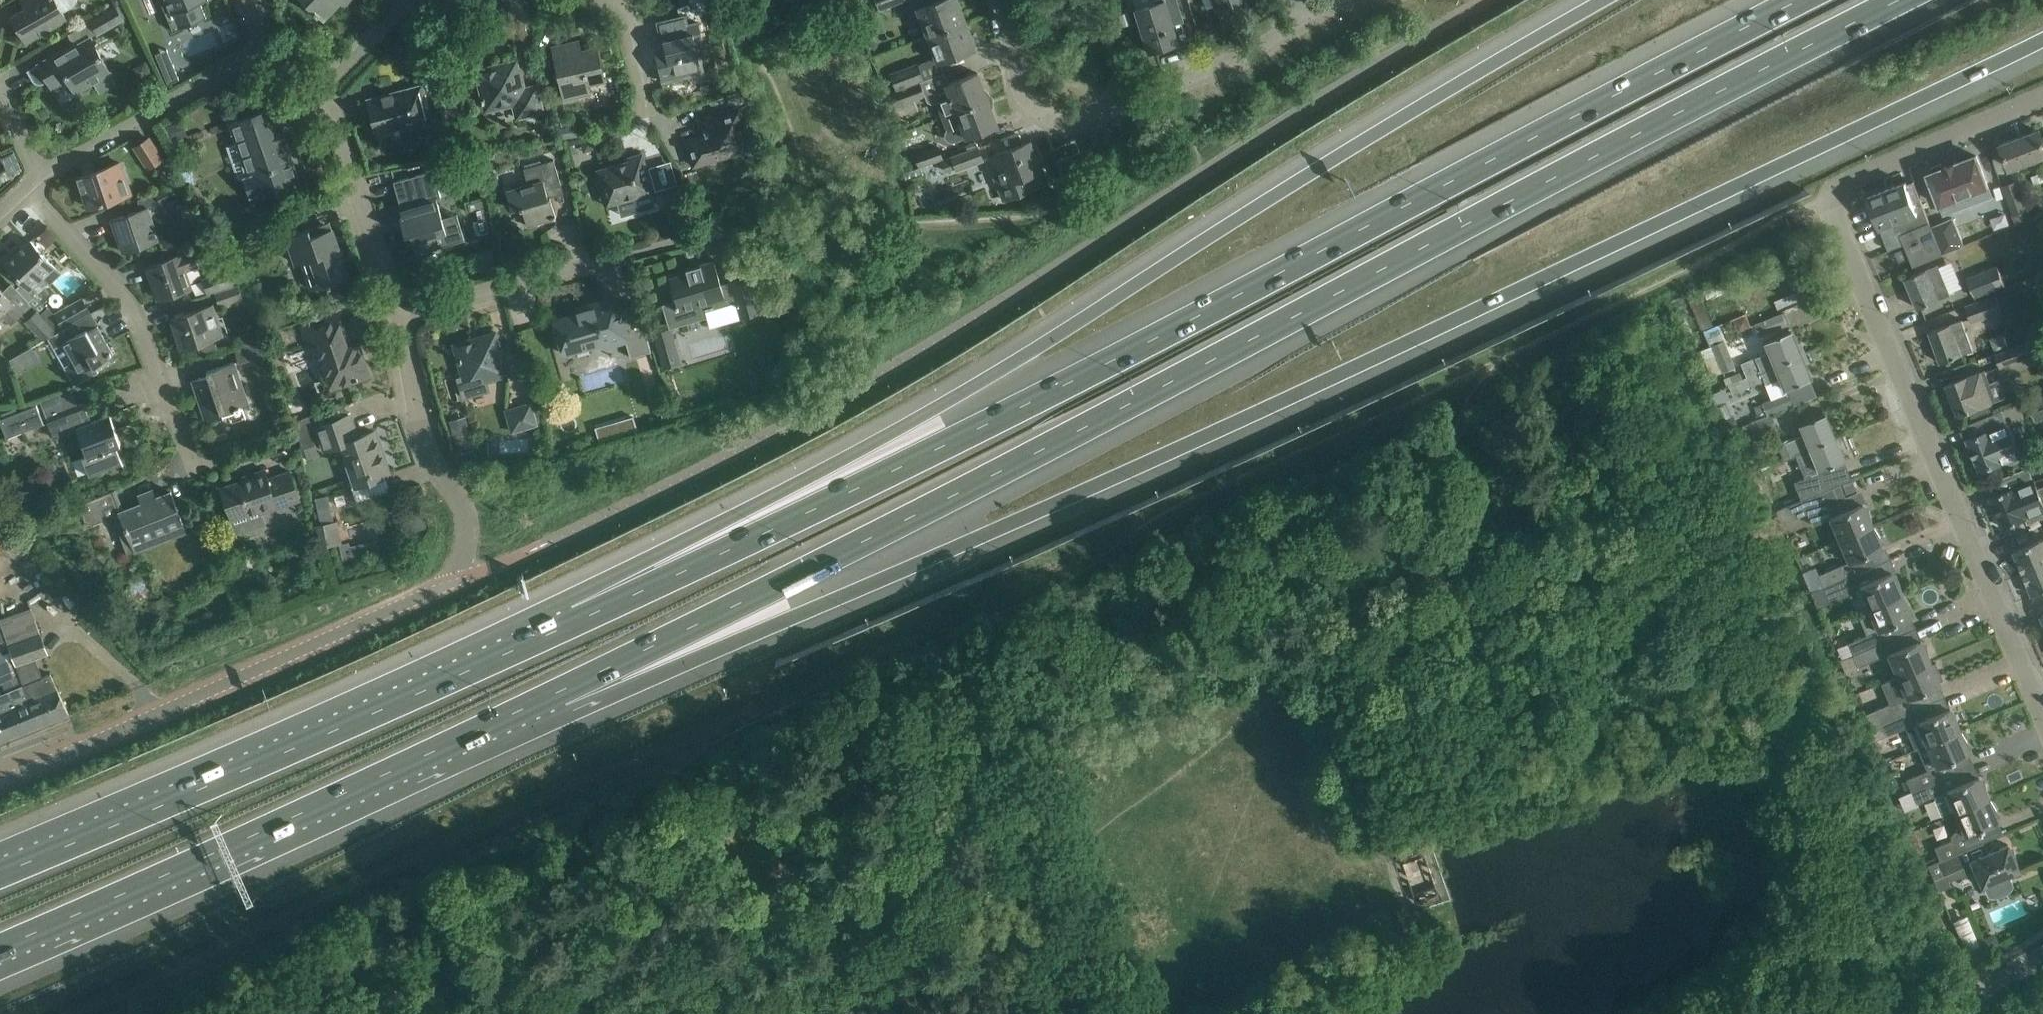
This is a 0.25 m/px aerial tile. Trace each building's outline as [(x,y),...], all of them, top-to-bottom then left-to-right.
[(14,20),(9,22),(17,35),(21,33),(26,41),(69,17),(65,10),(74,5),(77,3),(78,0),(31,0),(33,3),(11,15),(14,20)] [(98,32),(130,13),(123,0),(90,19),(98,32)] [(171,12),(166,14),(173,31),(206,17),(200,1),(203,0),(166,0),(171,12)] [(323,19),(342,0),(304,0),(323,19)] [(879,8),(901,0),(876,0),(879,8)] [(927,36),(965,21),(957,0),(936,0),(931,2),(931,0),(911,0),(914,8),(917,7),(927,36)] [(1180,12),(1176,0),(1163,0),(1134,10),(1148,52),(1178,42),(1169,15),(1180,12)] [(1222,21),(1248,10),(1244,0),(1213,0),(1222,21)] [(1128,11),(1118,14),(1122,26),(1132,23),(1128,11)] [(965,21),(927,36),(937,61),(975,47),(965,21)] [(702,70),(701,66),(695,40),(702,39),(698,22),(661,30),(665,47),(654,50),(661,80),(702,70)] [(1215,26),(1203,31),(1207,41),(1219,36),(1215,26)] [(76,91),(94,81),(100,91),(116,83),(110,71),(90,36),(64,51),(63,49),(39,63),(39,64),(28,70),(34,80),(36,82),(39,83),(42,82),(48,79),(52,87),(68,78),(76,91)] [(605,80),(596,45),(574,51),(572,41),(552,46),(565,99),(591,93),(589,84),(605,80)] [(477,70),(486,109),(513,102),(517,117),(543,111),(537,85),(522,88),(516,61),(477,70)] [(890,73),(896,89),(921,79),(916,64),(890,73)] [(174,66),(163,70),(168,83),(179,78),(174,66)] [(937,101),(943,115),(988,98),(977,72),(949,83),(944,72),(920,81),(920,82),(889,94),(893,106),(931,92),(935,102),(937,101)] [(377,134),(386,132),(430,121),(421,85),(367,100),(377,134)] [(966,136),(977,132),(998,124),(988,98),(943,115),(948,129),(947,130),(946,130),(946,131),(945,132),(945,134),(945,135),(945,136),(946,137),(946,138),(947,139),(948,140),(949,140),(950,140),(951,141),(952,141),(966,136)] [(273,106),(229,121),(236,142),(248,176),(244,177),(250,195),(254,194),(255,198),(299,183),(285,141),(287,141),(282,127),(281,127),(273,106)] [(749,149),(738,110),(700,121),(704,136),(686,141),(693,165),(749,149)] [(561,126),(562,136),(576,135),(575,125),(561,126)] [(2009,164),(2010,167),(2042,154),(2042,137),(2041,131),(2002,146),(2005,155),(2003,156),(2006,164),(2008,163),(2009,164)] [(149,138),(135,147),(149,168),(163,159),(149,138)] [(993,171),(998,186),(1003,199),(1032,188),(1027,175),(1041,170),(1030,141),(989,156),(995,170),(993,171)] [(915,154),(919,167),(920,167),(941,159),(936,147),(915,154)] [(944,172),(954,168),(955,171),(981,161),(976,147),(950,157),(940,161),(944,172)] [(639,209),(635,196),(653,191),(642,153),(627,157),(628,160),(595,170),(605,205),(618,201),(622,215),(639,209)] [(1931,172),(1929,173),(1944,214),(1992,195),(1977,155),(1957,163),(1956,162),(1954,163),(1954,164),(1947,167),(1946,166),(1945,167),(1944,168),(1941,164),(1931,168),(1931,172)] [(528,183),(507,189),(511,208),(519,206),(520,208),(522,207),(527,225),(556,217),(548,188),(561,184),(554,159),(524,168),(528,183)] [(130,192),(125,177),(120,162),(78,176),(88,207),(130,192)] [(163,178),(173,172),(166,162),(156,168),(163,178)] [(469,162),(465,177),(477,181),(482,166),(469,162)] [(923,174),(920,167),(919,167),(905,172),(906,180),(923,174)] [(442,218),(436,198),(440,197),(432,171),(394,182),(400,204),(396,205),(408,243),(413,242),(416,253),(465,239),(457,213),(442,218)] [(2019,221),(2032,217),(2017,181),(2005,185),(2019,221)] [(138,200),(141,209),(111,219),(122,251),(160,238),(150,209),(184,194),(179,182),(138,200)] [(1868,196),(1880,227),(1896,221),(1897,225),(1899,229),(1901,234),(1903,239),(1905,243),(1914,266),(1944,253),(1930,222),(1917,189),(1910,192),(1906,182),(1868,196)] [(286,204),(264,211),(270,230),(292,222),(286,204)] [(694,224),(690,212),(670,218),(674,230),(694,224)] [(1947,215),(1930,222),(1944,253),(1959,247),(1947,215)] [(323,285),(323,287),(333,284),(333,282),(349,276),(332,227),(311,235),(309,228),(288,235),(298,264),(302,262),(311,289),(323,285)] [(35,295),(60,272),(31,240),(6,263),(22,281),(16,288),(37,311),(38,310),(41,314),(47,308),(35,295)] [(1896,241),(1887,244),(1887,245),(1889,249),(1894,248),(1898,246),(1896,241)] [(1909,258),(1905,247),(1895,251),(1899,261),(1909,258)] [(158,298),(191,287),(185,270),(198,266),(193,250),(147,266),(158,298)] [(662,304),(669,327),(706,316),(704,308),(726,301),(714,261),(701,264),(686,268),(687,273),(669,278),(676,300),(662,304)] [(1924,270),(1906,277),(1918,308),(1940,299),(1951,294),(1950,292),(1940,266),(1939,265),(1939,264),(1937,265),(1924,270)] [(229,270),(204,279),(209,292),(233,283),(229,270)] [(1969,279),(1976,298),(2001,289),(1994,270),(1969,279)] [(729,282),(734,299),(740,318),(758,313),(747,277),(729,282)] [(242,298),(237,284),(214,292),(219,306),(242,298)] [(1,314),(10,323),(23,312),(0,288),(0,315),(1,314)] [(1776,301),(1780,309),(1809,296),(1805,288),(1776,301)] [(1996,295),(1966,305),(1972,320),(2002,310),(1996,295)] [(616,296),(577,308),(579,313),(554,320),(563,354),(606,341),(607,345),(626,340),(631,357),(651,350),(637,302),(620,308),(616,296)] [(90,312),(82,298),(45,318),(55,329),(56,330),(90,312)] [(1710,324),(1701,303),(1693,306),(1702,327),(1710,324)] [(217,347),(214,337),(223,334),(213,304),(171,318),(181,347),(196,342),(200,351),(217,347)] [(41,314),(38,310),(37,311),(26,320),(44,339),(55,329),(45,318),(41,314)] [(1782,313),(1762,321),(1757,323),(1761,334),(1786,324),(1782,313)] [(336,314),(317,320),(302,326),(308,345),(316,342),(331,388),(370,374),(358,342),(351,345),(349,337),(350,336),(351,335),(351,334),(351,333),(351,331),(350,330),(349,330),(348,330),(347,329),(346,329),(342,331),(336,314)] [(1733,321),(1737,332),(1748,327),(1744,316),(1733,321)] [(1973,350),(1962,319),(1929,331),(1941,362),(1973,350)] [(98,371),(95,364),(113,354),(97,324),(88,330),(87,328),(78,333),(73,324),(48,337),(54,348),(61,344),(71,362),(64,366),(74,384),(98,371)] [(1737,366),(1720,326),(1709,330),(1726,370),(1737,366)] [(652,332),(663,368),(682,363),(671,327),(652,332)] [(1769,351),(1741,363),(1746,376),(1800,354),(1791,330),(1780,335),(1779,334),(1776,335),(1776,336),(1765,341),(1769,351)] [(493,387),(491,379),(508,373),(496,331),(459,342),(469,375),(464,376),(469,394),(493,387)] [(1991,338),(1995,349),(2006,345),(2003,334),(1991,338)] [(238,363),(271,353),(266,337),(233,347),(238,363)] [(2032,354),(2027,341),(1996,353),(2001,366),(2032,354)] [(1742,378),(1728,384),(1732,393),(1764,380),(1765,384),(1780,378),(1784,388),(1783,388),(1785,392),(1790,406),(1816,395),(1809,377),(1810,377),(1800,354),(1746,376),(1742,378)] [(222,412),(234,408),(236,412),(241,411),(239,406),(248,403),(234,362),(207,370),(208,374),(192,379),(206,421),(223,415),(222,412)] [(1991,382),(1985,369),(1946,384),(1958,415),(1970,410),(1973,417),(1991,410),(1989,403),(1993,401),(1986,384),(1991,382)] [(1761,404),(1754,407),(1759,419),(1766,415),(1768,415),(1790,406),(1785,392),(1771,398),(1761,403),(1761,404)] [(84,402),(61,411),(46,417),(54,438),(77,429),(87,455),(82,457),(89,473),(122,460),(116,444),(121,443),(110,414),(91,421),(84,402)] [(510,409),(516,429),(540,422),(534,402),(510,409)] [(42,419),(36,405),(0,419),(0,421),(7,438),(44,423),(42,419)] [(350,414),(316,426),(324,451),(342,444),(356,484),(389,473),(374,431),(357,436),(350,414)] [(1786,439),(1774,444),(1780,458),(1783,457),(1834,436),(1825,414),(1814,418),(1814,417),(1810,418),(1811,419),(1797,425),(1801,435),(1786,441),(1786,439)] [(634,415),(595,427),(599,440),(638,429),(634,415)] [(1759,419),(1746,424),(1751,438),(1774,428),(1768,415),(1766,415),(1759,419)] [(452,428),(457,446),(473,441),(468,423),(452,428)] [(1967,438),(1981,470),(2002,461),(2004,465),(2022,457),(2009,424),(1991,431),(1990,429),(1967,438)] [(310,429),(298,432),(298,434),(302,447),(302,446),(315,442),(310,429)] [(1834,436),(1783,457),(1784,460),(1796,455),(1805,477),(1794,481),(1802,499),(1840,483),(1840,484),(1841,483),(1852,478),(1834,436)] [(221,487),(231,519),(260,509),(261,513),(300,500),(290,470),(268,478),(265,469),(241,477),(242,480),(221,487)] [(2034,478),(1991,496),(2004,527),(2027,518),(2028,522),(2042,516),(2042,500),(2034,478)] [(1852,480),(1842,484),(1846,493),(1856,489),(1852,480)] [(1802,499),(1789,505),(1795,518),(1796,517),(1795,515),(1806,510),(1812,524),(1830,517),(1839,539),(1872,525),(1871,523),(1872,522),(1869,510),(1866,511),(1862,502),(1843,511),(1837,497),(1844,494),(1840,484),(1840,483),(1802,499)] [(115,490),(93,498),(79,503),(87,526),(120,514),(133,544),(184,524),(171,491),(122,510),(115,490)] [(321,524),(334,521),(328,495),(315,498),(321,524)] [(419,503),(408,506),(416,530),(427,527),(419,503)] [(318,525),(322,547),(341,543),(336,521),(318,525)] [(1849,561),(1819,574),(1824,586),(1875,564),(1870,552),(1881,548),(1878,539),(1881,538),(1874,527),(1873,528),(1872,525),(1839,539),(1849,561)] [(32,531),(22,535),(25,543),(35,539),(32,531)] [(2023,572),(2042,564),(2042,538),(2014,550),(2023,572)] [(1875,564),(1824,586),(1829,598),(1848,590),(1852,598),(1863,593),(1868,607),(1901,593),(1900,591),(1901,590),(1898,578),(1895,579),(1891,571),(1886,559),(1875,564)] [(2023,572),(2032,595),(2042,590),(2042,564),(2023,572)] [(1867,634),(1848,642),(1853,654),(1879,643),(1905,632),(1904,632),(1900,621),(1911,616),(1907,607),(1910,606),(1903,595),(1902,596),(1901,593),(1868,607),(1857,612),(1867,634)] [(19,662),(50,651),(34,606),(2,617),(19,662)] [(1879,643),(1853,654),(1858,666),(1888,653),(1898,675),(1930,662),(1929,659),(1930,658),(1927,647),(1924,648),(1920,639),(1910,643),(1905,632),(1879,643)] [(1,681),(13,676),(6,660),(0,663),(0,682),(1,681)] [(1894,703),(1877,710),(1882,722),(1933,700),(1929,689),(1940,684),(1938,681),(1936,676),(1941,674),(1936,661),(1931,664),(1930,662),(1898,675),(1890,679),(1885,681),(1894,703)] [(52,672),(21,685),(38,726),(69,714),(52,672)] [(38,726),(21,685),(20,685),(16,675),(13,676),(1,681),(5,690),(0,692),(0,742),(38,726)] [(1933,700),(1882,722),(1887,734),(1905,727),(1915,749),(1918,748),(1927,744),(1959,730),(1958,727),(1959,727),(1956,715),(1953,716),(1949,707),(1938,712),(1933,700)] [(1927,770),(1906,779),(1911,791),(1957,771),(1952,759),(1969,752),(1965,744),(1968,742),(1962,732),(1960,732),(1959,730),(1927,744),(1918,748),(1927,770)] [(1957,771),(1911,791),(1916,803),(1934,795),(1939,806),(1944,817),(1956,812),(1988,798),(1987,796),(1989,795),(1985,783),(1982,784),(1978,775),(1962,782),(1957,771)] [(1959,826),(1951,837),(1952,839),(1961,836),(1966,848),(1982,841),(2003,832),(1998,821),(1994,812),(1997,811),(1991,800),(1989,801),(1988,798),(1956,812),(1961,825),(1959,826)] [(1952,839),(1935,847),(1940,859),(1966,848),(1961,836),(1952,839)] [(1940,859),(1927,864),(1939,890),(1951,885),(1947,876),(1975,869),(1982,885),(1986,883),(1990,892),(1993,893),(1997,892),(2004,890),(2007,887),(2009,884),(2006,875),(2018,869),(2016,864),(2018,863),(2014,851),(2011,852),(2008,844),(1987,852),(1982,841),(1966,848),(1940,859)] [(1399,855),(1415,901),(1424,898),(1438,892),(1422,847),(1399,855)]
